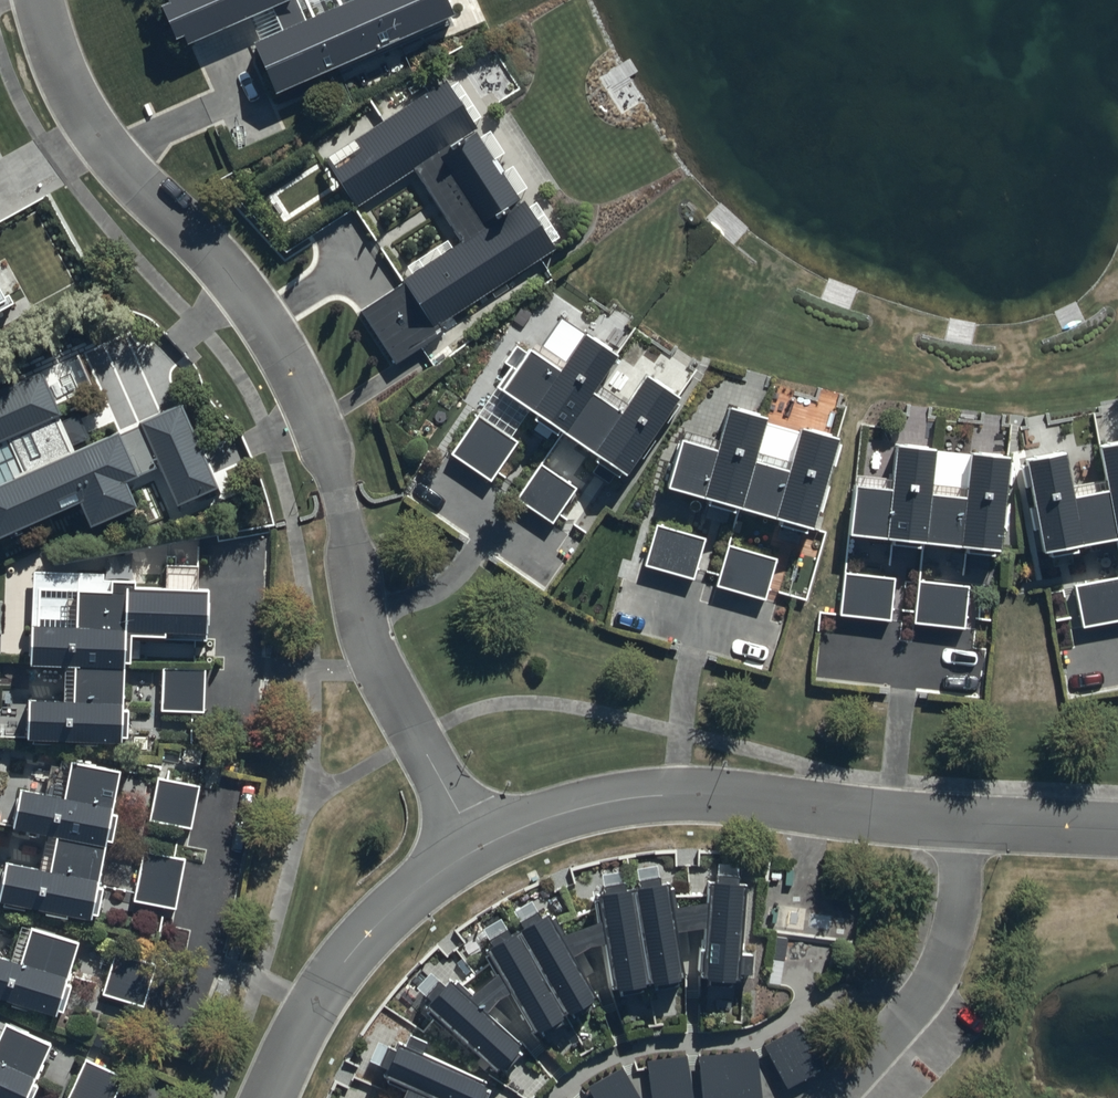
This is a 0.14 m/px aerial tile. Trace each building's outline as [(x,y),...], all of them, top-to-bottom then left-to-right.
[(186,49),(297,1),(297,0),(166,0),(170,10),(162,13),(176,45),(183,42),(186,49)] [(438,0),(361,0),(251,49),(273,98),(448,22),(438,0)] [(443,332),(441,325),(553,254),(520,200),(519,201),(444,84),(323,162),(353,209),(411,172),(457,244),(359,315),(390,365),(443,332)] [(12,306),(0,283),(0,313),(12,306)] [(614,363),(581,341),(556,378),(526,358),(513,350),(502,367),(510,372),(495,396),(532,420),(527,428),(549,442),(554,435),(591,460),(585,469),(614,488),(620,478),(624,481),(674,402),(642,381),(624,408),(596,390),(614,363)] [(0,487),(0,546),(77,512),(85,531),(131,511),(120,487),(154,472),(169,505),(208,488),(176,416),(68,464),(31,382),(0,395),(0,445),(7,442),(22,477),(0,487)] [(763,426),(725,414),(716,442),(682,430),(663,488),(706,503),(704,508),(730,516),(733,508),(776,522),(774,527),(803,535),(805,530),(809,532),(838,444),(797,431),(786,463),(754,453),(763,426)] [(477,418),(447,455),(486,484),(516,445),(477,418)] [(1042,553),(1049,552),(1050,558),(1075,553),(1074,548),(1117,538),(1117,446),(1099,451),(1106,481),(1070,486),(1063,455),(1025,463),(1033,501),(1027,502),(1033,527),(1037,526),(1042,553)] [(851,475),(845,536),(887,540),(887,546),(915,549),(915,544),(961,548),(960,557),(991,560),(991,551),(993,552),(996,524),(1005,525),(1008,502),(1000,501),(1005,458),(967,454),(963,489),(927,486),(931,451),(893,447),(890,479),(851,475)] [(539,468),(515,502),(550,527),(574,492),(539,468)] [(654,526),(641,570),(692,585),(705,541),(654,526)] [(726,548),(714,590),(763,604),(775,562),(726,548)] [(24,700),(21,743),(116,749),(124,638),(209,644),(213,588),(30,575),(24,669),(63,672),(61,702),(24,700)] [(840,577),(838,621),(889,624),(892,580),(840,577)] [(1081,631),(1117,623),(1117,580),(1074,587),(1081,631)] [(915,586),(912,627),(962,631),(965,590),(915,586)] [(163,671),(162,715),(203,716),(204,671),(163,671)] [(0,902),(0,907),(93,924),(120,774),(61,764),(55,799),(19,792),(10,838),(54,847),(49,874),(7,866),(0,902)] [(157,780),(151,824),(192,832),(198,788),(157,780)] [(133,904),(176,913),(185,864),(142,856),(133,904)] [(717,865),(716,887),(709,887),(707,907),(671,912),(666,889),(660,890),(660,888),(656,867),(636,871),(639,885),(636,885),(637,892),(626,895),(622,872),(601,875),(604,889),(601,890),(603,898),(598,899),(602,924),(572,933),(549,894),(468,936),(404,1008),(499,1093),(535,1056),(613,1010),(581,953),(604,947),(614,994),(621,993),(623,998),(642,994),(641,988),(651,986),(652,993),(683,986),(673,936),(705,932),(705,953),(698,953),(698,976),(705,976),(705,988),(731,988),(731,982),(738,982),(738,976),(749,976),(749,956),(739,956),(743,888),(737,887),(738,866),(717,865)] [(56,1022),(79,948),(15,929),(6,960),(0,958),(0,1005),(56,1022)] [(115,954),(103,997),(144,1009),(156,966),(115,954)] [(48,1050),(0,1027),(0,1097),(25,1097),(48,1050)] [(797,1029),(762,1048),(787,1092),(821,1073),(797,1029)] [(426,1094),(434,1097),(485,1097),(490,1087),(419,1053),(424,1043),(404,1034),(400,1044),(396,1042),(394,1047),(378,1039),(369,1058),(378,1063),(377,1066),(386,1070),(383,1075),(405,1086),(399,1097),(424,1097),(426,1094)] [(699,1097),(759,1097),(757,1055),(697,1058),(699,1097)] [(645,1064),(649,1097),(691,1097),(686,1059),(645,1064)] [(69,1097),(115,1097),(122,1081),(83,1064),(69,1097)] [(585,1090),(591,1097),(639,1097),(621,1068),(585,1090)]
